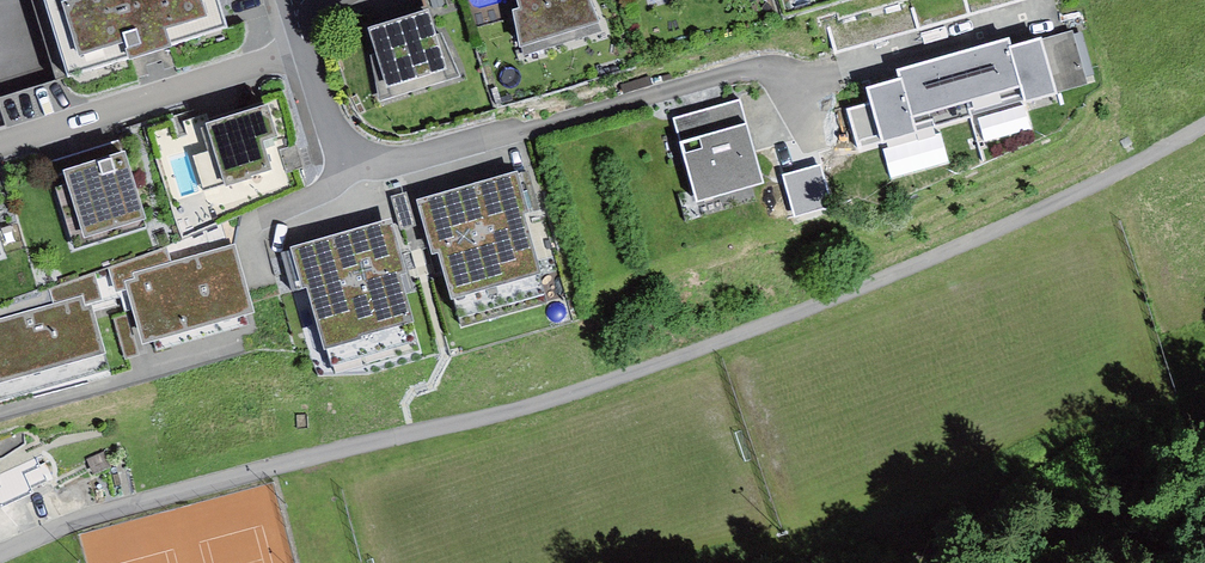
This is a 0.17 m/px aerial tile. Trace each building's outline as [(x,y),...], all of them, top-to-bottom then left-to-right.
[(69,70),(226,24),(219,0),(48,0),(69,70)] [(519,10),(512,13),(520,50),(599,23),(590,0),(516,0),(519,10)] [(835,47),(1019,0),(892,0),(827,17),(835,47)] [(426,13),(368,29),(375,54),(371,56),(378,103),(460,78),(439,32),(433,34),(426,13)] [(955,55),(969,104),(1020,88),(1025,103),(1055,94),(1038,40),(1012,48),(1010,41),(955,55)] [(969,104),(955,55),(897,72),(899,80),(866,89),(882,146),(917,137),(913,125),(934,120),(936,126),(972,116),(969,104)] [(269,97),(208,116),(228,178),(273,163),(264,136),(280,132),(269,97)] [(740,99),(673,118),(696,202),(763,184),(740,99)] [(297,144),(280,149),(287,172),(304,167),(297,144)] [(124,145),(63,163),(84,231),(145,213),(124,145)] [(518,165),(416,194),(432,247),(438,245),(451,289),(453,289),(464,325),(549,300),(539,267),(544,266),(526,207),(530,206),(518,165)] [(392,211),(289,240),(301,282),(306,280),(323,342),(326,341),(334,371),(419,347),(410,313),(411,312),(399,269),(408,267),(392,211)] [(234,241),(132,270),(133,276),(125,278),(143,338),(152,336),(156,351),(251,324),(246,309),(253,307),(234,241)] [(0,317),(0,399),(109,369),(105,347),(92,302),(85,302),(82,293),(0,317)] [(127,313),(114,317),(125,356),(138,352),(127,313)] [(105,451),(88,458),(94,473),(111,466),(105,451)] [(2,502),(50,478),(40,458),(29,463),(32,469),(0,485),(0,498),(2,502)]
